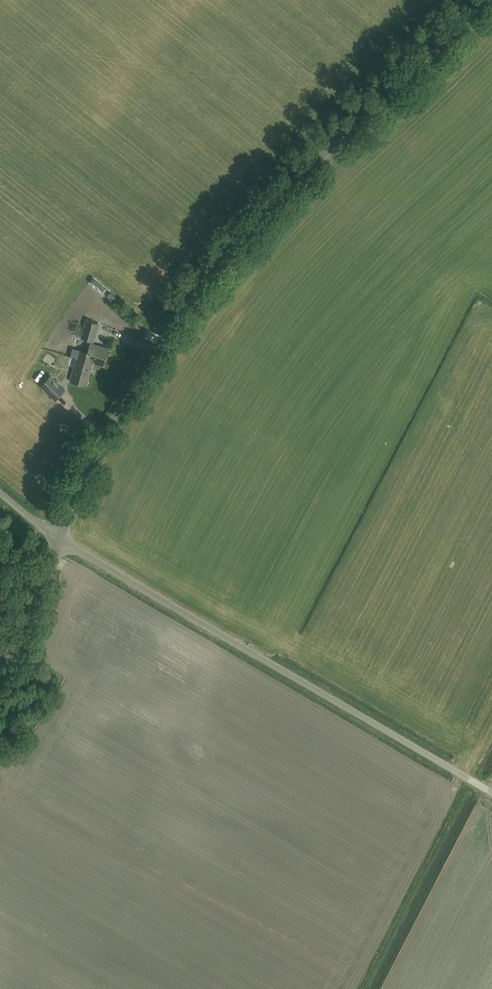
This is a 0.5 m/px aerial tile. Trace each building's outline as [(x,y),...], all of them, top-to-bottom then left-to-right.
[(98,323),(86,320),(81,337),(93,340),(98,323)] [(57,339),(53,345),(58,349),(62,343),(57,339)] [(78,349),(76,359),(82,361),(82,359),(93,362),(103,365),(104,362),(106,361),(107,357),(106,355),(108,348),(90,343),(87,352),(78,349)] [(82,361),(76,359),(70,380),(86,384),(93,362),(82,359),(82,361)] [(55,399),(60,393),(65,389),(50,375),(41,385),(55,399)]
